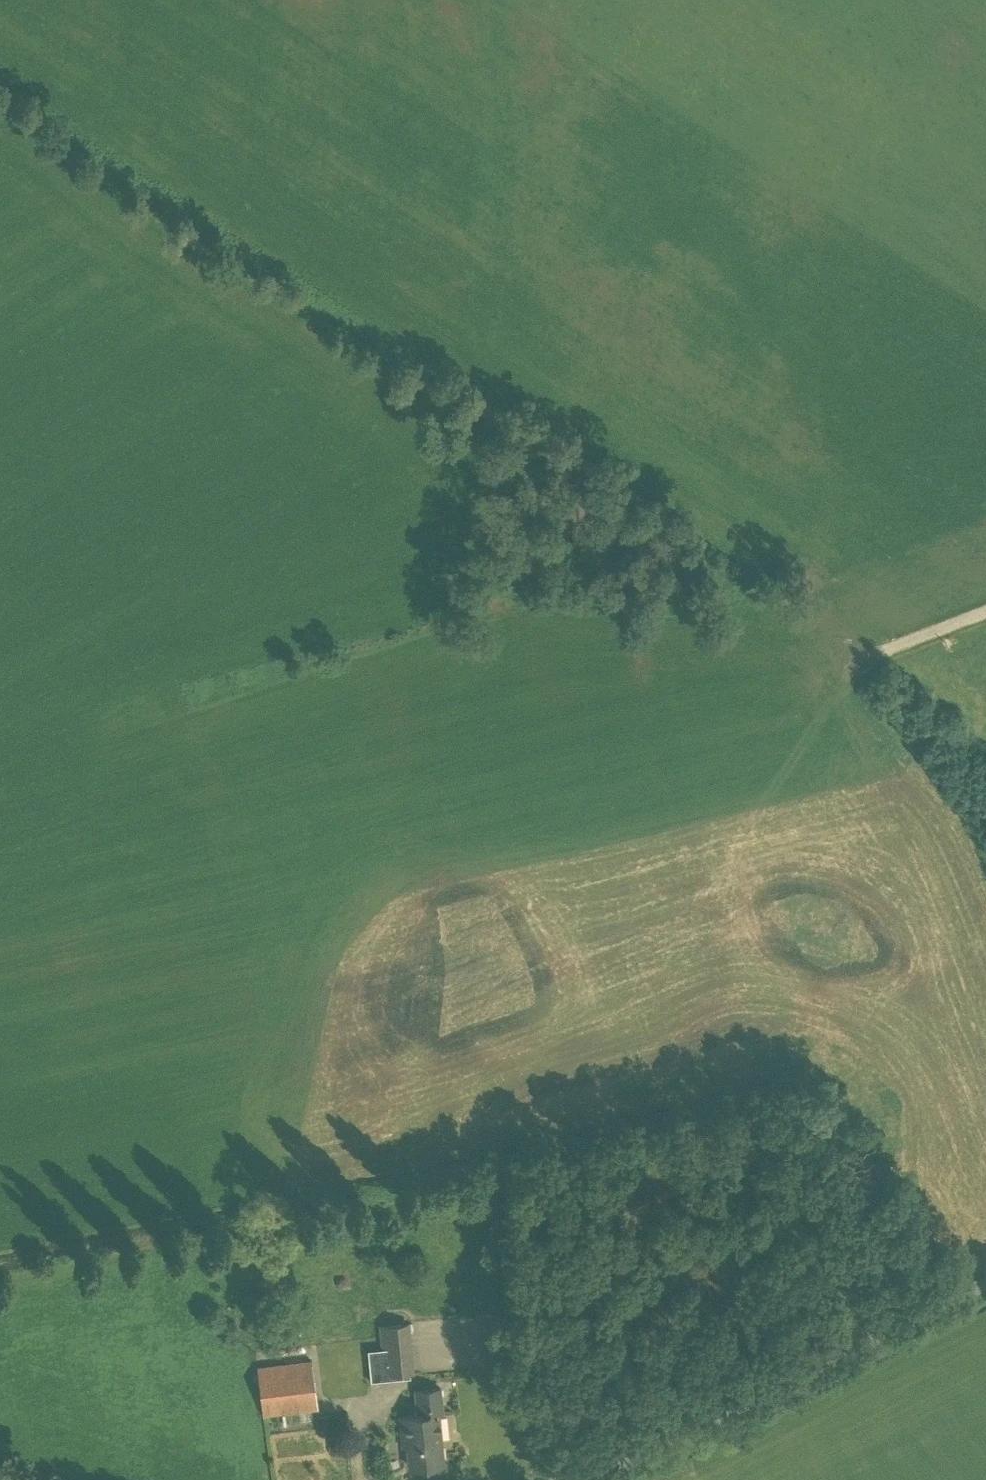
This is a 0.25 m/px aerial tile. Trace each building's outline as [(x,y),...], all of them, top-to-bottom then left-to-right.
[(422,1379),(419,1322),(388,1324),(390,1348),(377,1349),(378,1381),(422,1379)] [(263,1415),(318,1409),(311,1360),(257,1366),(263,1415)] [(443,1464),(438,1415),(445,1415),(442,1386),(414,1389),(416,1415),(400,1416),(402,1437),(407,1437),(410,1468),(443,1464)]
